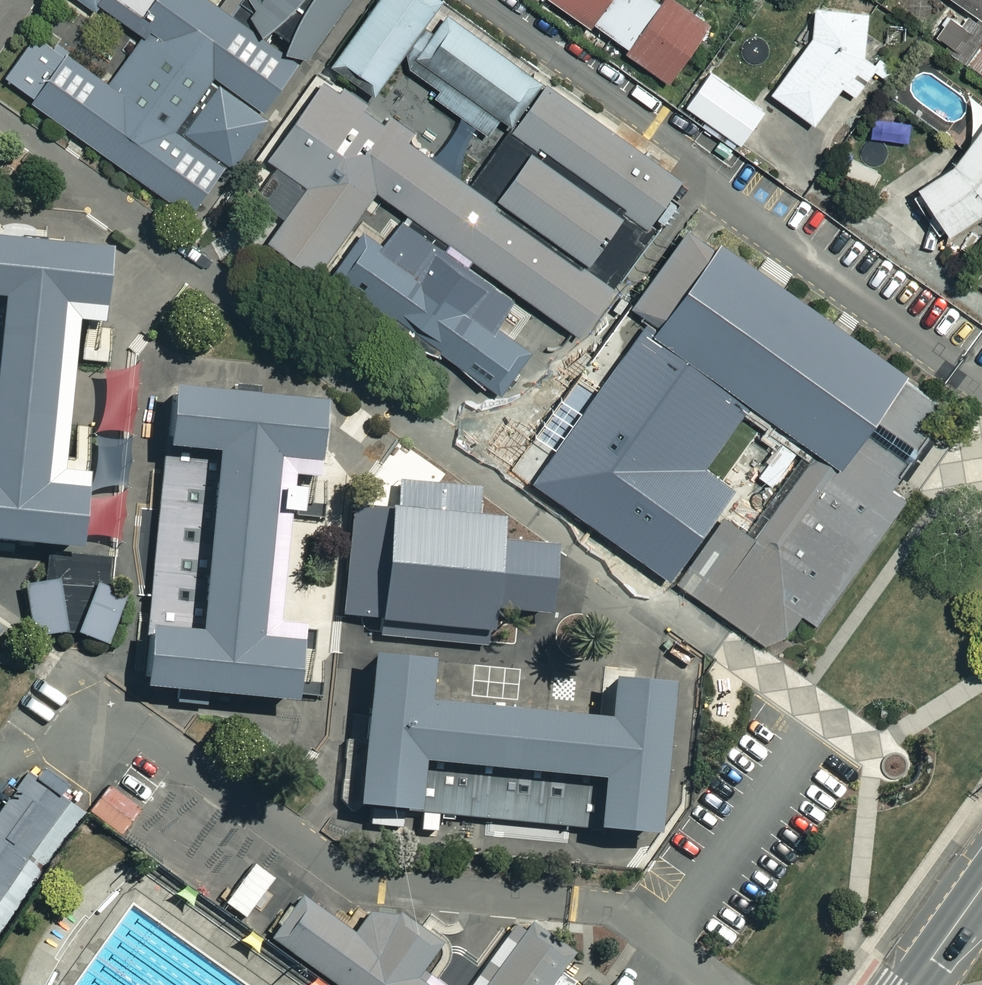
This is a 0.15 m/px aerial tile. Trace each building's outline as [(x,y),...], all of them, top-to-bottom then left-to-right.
[(296,65),(202,0),(75,0),(132,40),(105,78),(31,26),(0,70),(0,79),(193,213),(296,65)] [(239,18),(307,65),(353,0),(252,0),(239,18)] [(437,0),(370,0),(328,61),(373,92),(438,1),(437,0)] [(553,4),(594,33),(599,27),(636,53),(633,57),(675,86),(714,30),(672,0),(668,0),(663,6),(655,0),(555,0),(553,4)] [(885,6),(971,64),(981,48),(981,0),(889,0),(885,6)] [(874,15),(822,8),(818,40),(776,98),(820,129),(848,89),(861,97),(879,72),(867,64),(874,15)] [(533,78),(445,17),(413,64),(500,125),(533,78)] [(770,115),(716,77),(692,110),(746,148),(770,115)] [(610,281),(318,78),(265,153),(304,180),(262,240),(312,275),(371,189),(575,331),(610,281)] [(679,183),(537,84),(506,129),(648,228),(679,183)] [(924,142),(905,126),(888,145),(906,162),(924,142)] [(981,223),(981,143),(962,169),(926,190),(956,239),(981,223)] [(624,218),(527,150),(493,198),(590,265),(624,218)] [(820,455),(762,538),(839,593),(931,464),(969,411),(705,223),(646,306),(672,325),(660,341),(703,372),(820,455)] [(420,273),(362,233),(328,281),(490,394),(524,345),(471,308),(487,284),(437,249),(420,273)] [(0,240),(0,304),(1,304),(0,315),(0,536),(83,542),(87,486),(42,483),(55,309),(100,312),(104,248),(0,240)] [(314,395),(163,384),(158,447),(211,451),(199,619),(146,615),(142,678),(293,689),(297,633),(252,630),(265,455),(309,459),(314,395)] [(158,447),(146,615),(199,619),(211,451),(158,447)] [(499,499),(353,489),(343,635),(490,644),(499,499)] [(18,589),(32,637),(63,633),(73,634),(99,643),(120,594),(98,576),(94,569),(48,564),(43,571),(18,589)] [(366,657),(357,808),(420,812),(423,760),(592,771),(589,823),(652,827),(662,676),(606,673),(603,717),(428,706),(431,661),(366,657)] [(420,812),(589,823),(592,771),(423,760),(420,812)] [(46,871),(24,855),(61,803),(28,779),(0,819),(0,935),(46,871)] [(269,874),(249,860),(220,899),(239,913),(269,874)] [(412,978),(433,949),(362,899),(341,929),(289,893),(259,935),(331,984),(422,984),(412,978)] [(567,955),(521,922),(477,984),(546,984),(567,955)]
